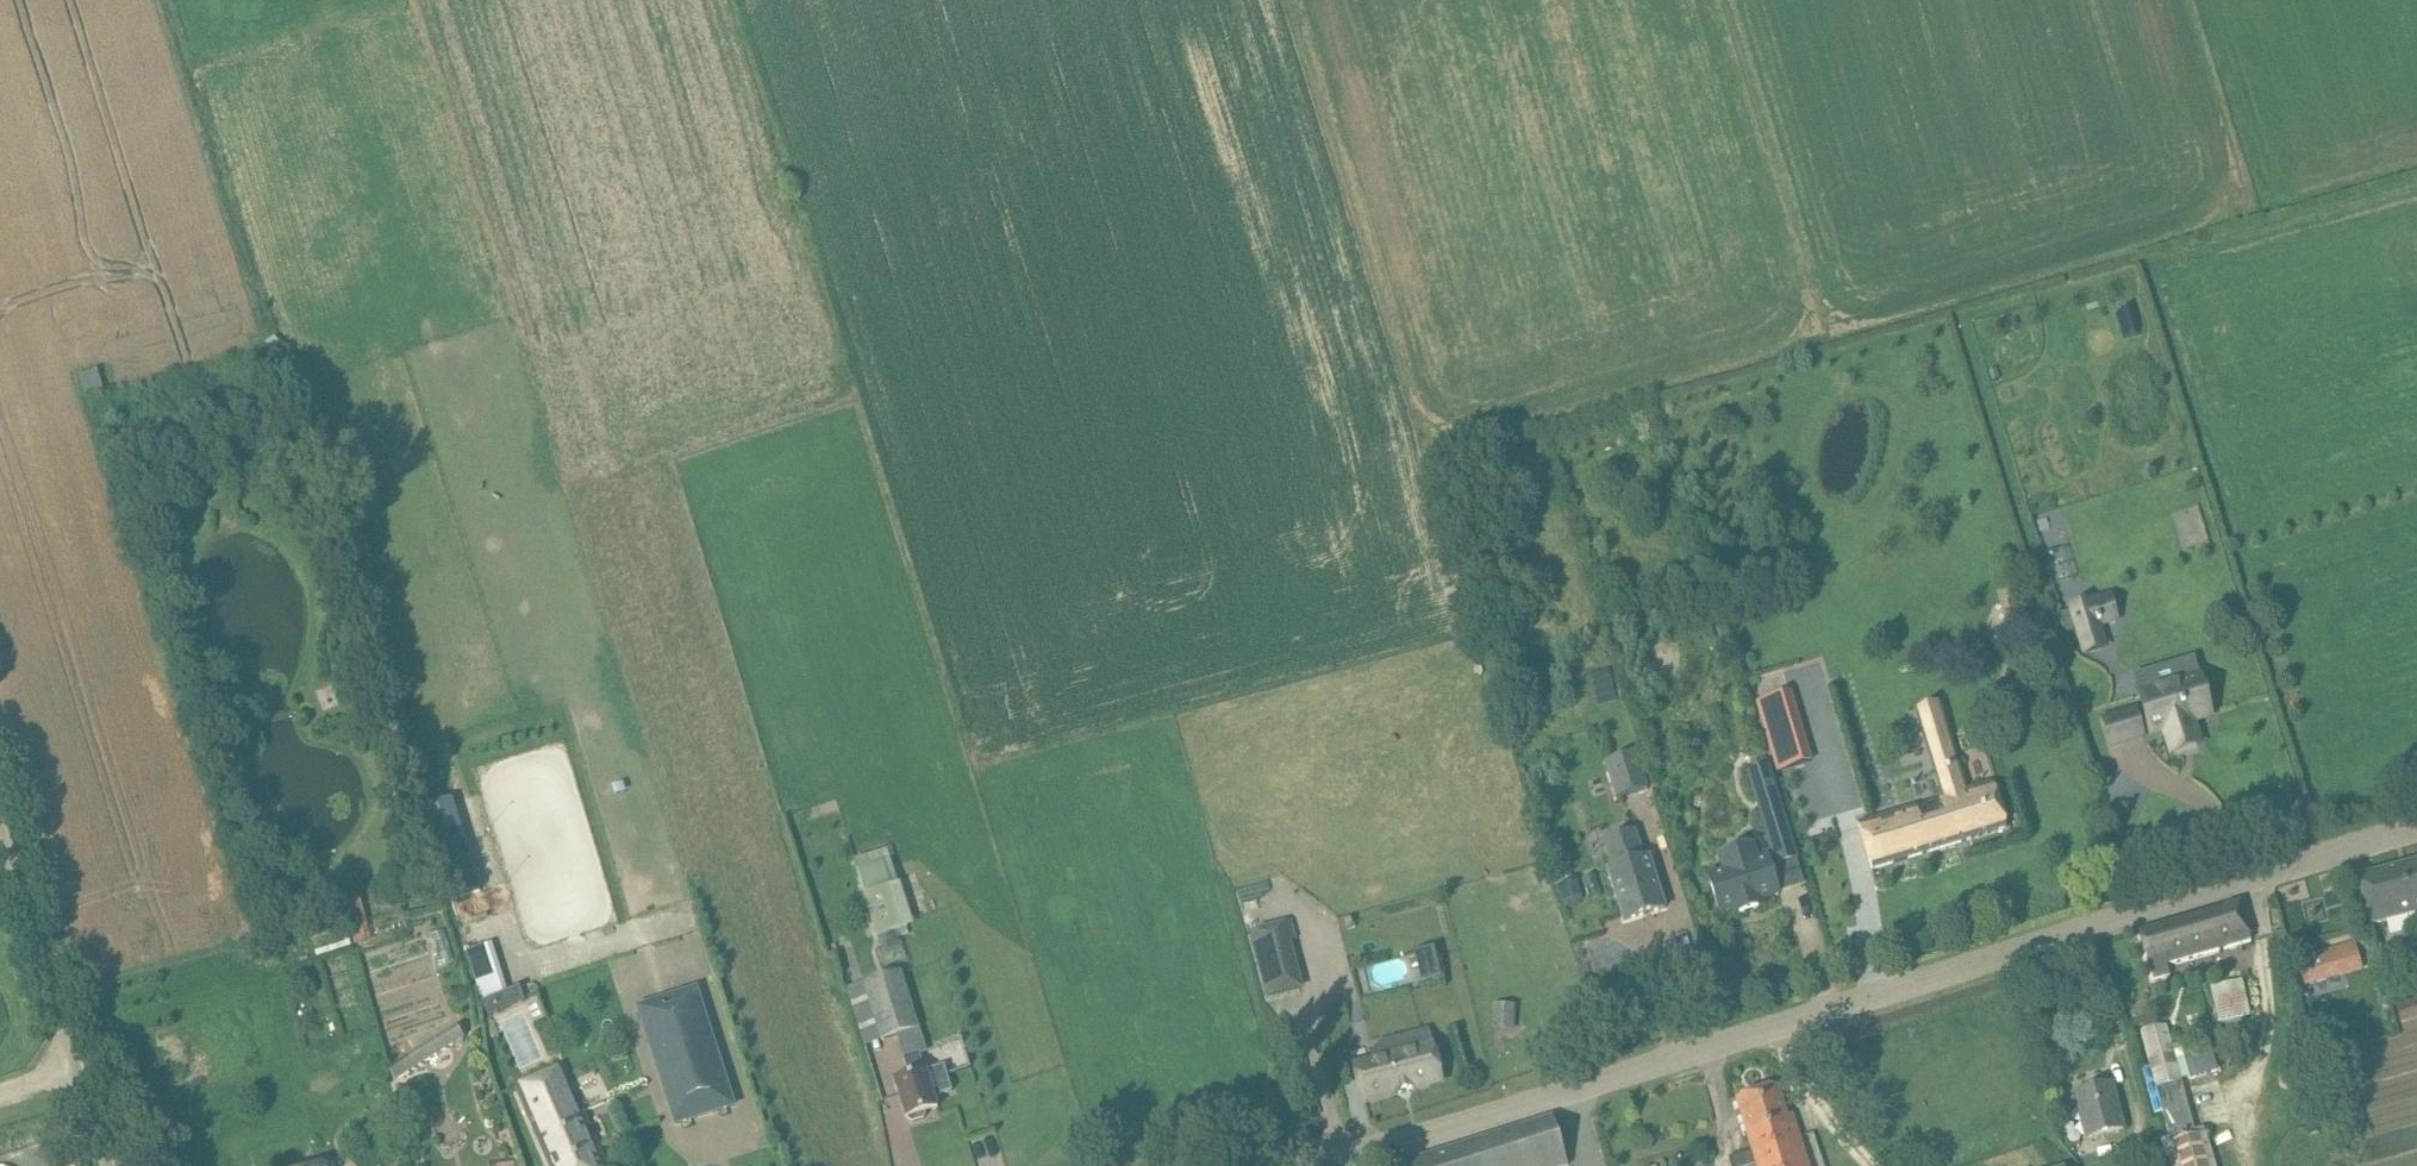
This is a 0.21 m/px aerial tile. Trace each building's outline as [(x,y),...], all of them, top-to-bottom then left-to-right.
[(2134,307),(2116,313),(2124,339),(2142,334),(2134,307)] [(84,398),(105,393),(100,370),(79,374),(84,398)] [(2029,594),(2008,600),(2013,616),(2033,611),(2029,594)] [(2072,609),(2061,613),(2067,633),(2078,630),(2085,652),(2105,646),(2099,625),(2098,624),(2101,623),(2099,617),(2097,618),(2093,608),(2092,602),(2072,608),(2072,609)] [(2145,710),(2134,714),(2139,729),(2150,726),(2151,732),(2165,728),(2171,748),(2198,740),(2192,720),(2210,715),(2198,676),(2198,677),(2181,682),(2180,679),(2152,687),(2153,690),(2141,694),(2140,694),(2145,710)] [(1791,692),(1755,702),(1762,727),(1798,717),(1791,692)] [(1941,799),(1858,825),(1872,870),(2006,829),(1992,784),(1966,792),(1944,721),(1922,728),(1941,799)] [(1636,753),(1605,763),(1617,799),(1648,789),(1636,753)] [(1730,872),(1709,879),(1720,913),(1738,907),(1740,914),(1758,908),(1756,902),(1778,895),(1778,894),(1774,882),(1784,879),(1779,865),(1797,859),(1769,769),(1749,775),(1773,852),(1760,856),(1762,862),(1753,865),(1749,854),(1747,848),(1725,855),(1727,861),(1730,872)] [(479,889),(457,799),(428,805),(450,896),(479,889)] [(1635,831),(1604,840),(1613,869),(1608,871),(1624,922),(1665,909),(1649,858),(1644,859),(1635,831)] [(2357,880),(2370,925),(2416,913),(2416,863),(2357,880)] [(1595,876),(1582,880),(1584,889),(1598,885),(1595,876)] [(894,883),(865,893),(878,933),(907,924),(894,883)] [(357,900),(345,903),(355,942),(367,939),(357,900)] [(2240,904),(2139,933),(2153,981),(2170,976),(2167,966),(2252,942),(2240,904)] [(1290,924),(1251,934),(1256,952),(1288,943),(1288,942),(1294,941),(1290,924)] [(489,944),(467,951),(484,999),(505,991),(489,944)] [(2342,944),(2296,957),(2305,989),(2351,977),(2342,944)] [(1422,980),(1443,976),(1439,948),(1418,951),(1422,980)] [(1295,968),(1262,976),(1268,997),(1300,989),(1295,968)] [(901,975),(865,986),(882,1040),(897,1036),(910,1078),(895,1082),(906,1119),(908,1118),(909,1122),(912,1123),(924,1120),(926,1116),(925,1113),(938,1109),(934,1097),(952,1092),(944,1067),(927,1073),(926,1073),(920,1053),(925,1052),(901,975)] [(2242,982),(2212,988),(2219,1022),(2249,1015),(2242,982)] [(696,991),(639,1009),(676,1125),(734,1107),(696,991)] [(492,1001),(482,1006),(488,1021),(499,1016),(492,1001)] [(458,1027),(389,1070),(396,1082),(465,1039),(458,1027)] [(2142,1033),(2151,1068),(2143,1070),(2155,1116),(2163,1114),(2169,1137),(2161,1140),(2166,1158),(2170,1157),(2173,1165),(2214,1165),(2203,1128),(2195,1131),(2181,1079),(2189,1077),(2189,1079),(2218,1071),(2208,1036),(2185,1042),(2179,1044),(2180,1046),(2172,1048),(2166,1027),(2142,1033)] [(1373,1062),(1355,1067),(1364,1102),(1441,1081),(1428,1030),(1379,1043),(1382,1057),(1372,1059),(1373,1062)] [(516,1089),(550,1165),(606,1165),(583,1111),(576,1114),(558,1071),(516,1089)] [(2112,1085),(2075,1094),(2086,1139),(2123,1130),(2112,1085)] [(1728,1158),(1731,1165),(1808,1165),(1792,1115),(1787,1117),(1777,1087),(1737,1099),(1753,1151),(1728,1158)] [(1410,1163),(1411,1165),(1568,1165),(1553,1119),(1410,1163)]
